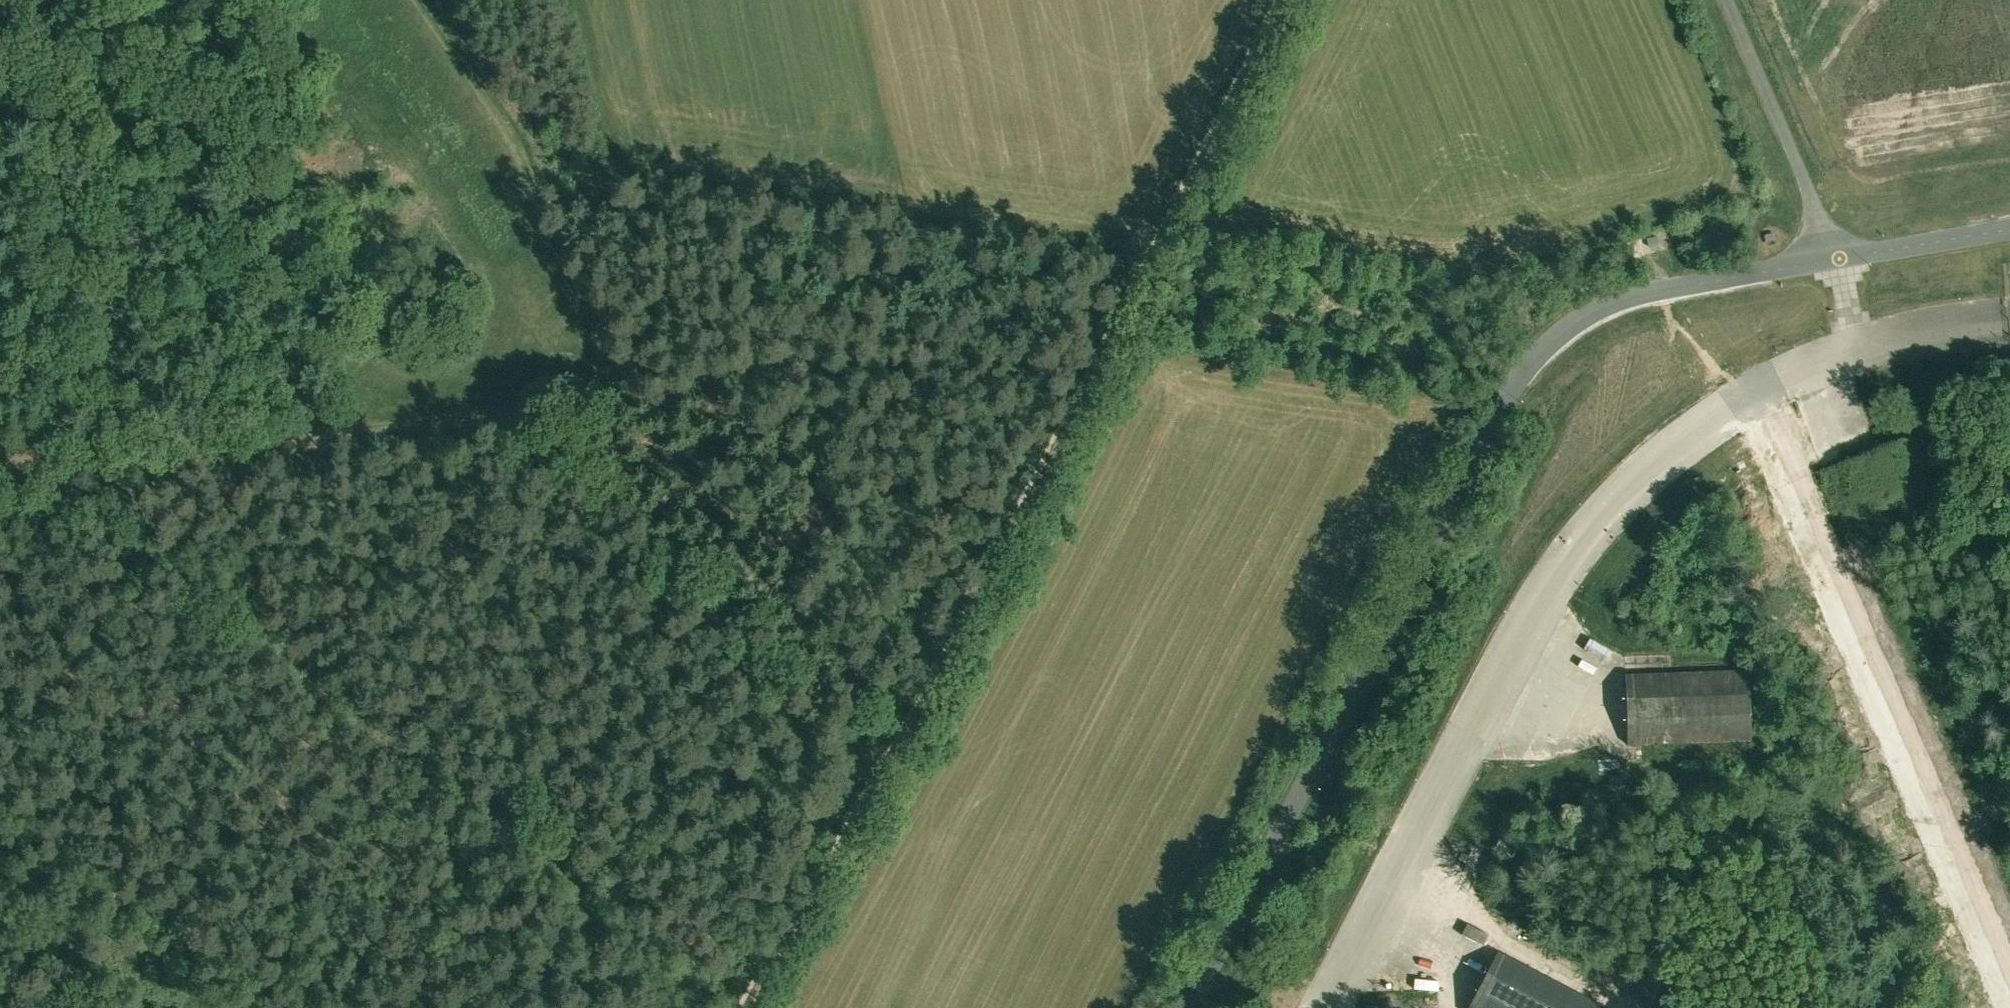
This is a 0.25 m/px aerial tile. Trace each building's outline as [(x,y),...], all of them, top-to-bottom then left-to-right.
[(1763,719),(1763,704),(1762,689),(1749,690),(1748,670),(1624,674),(1627,744),(1751,740),(1750,719),(1763,719)] [(1500,838),(1495,849),(1513,857),(1517,845),(1500,838)] [(1497,951),(1467,1007),(1606,1007),(1497,951)]
